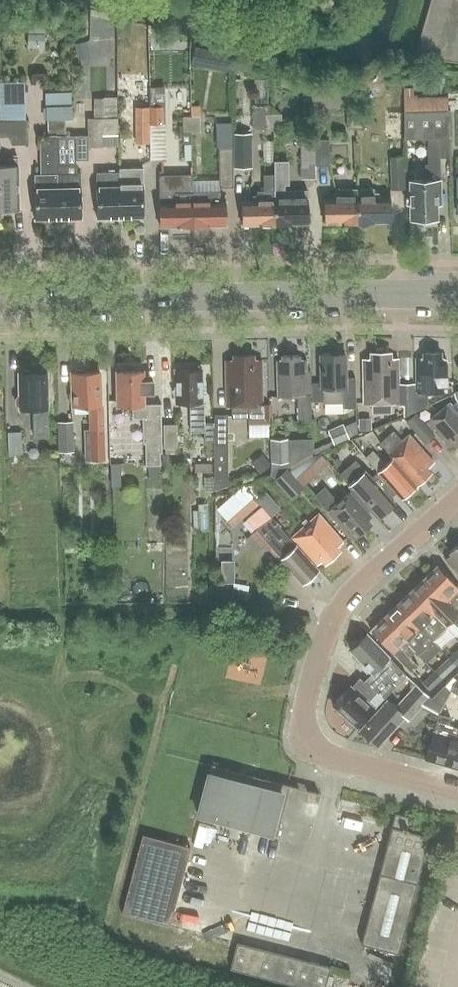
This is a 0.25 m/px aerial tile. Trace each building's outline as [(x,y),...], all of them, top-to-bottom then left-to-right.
[(415,58),(457,62),(457,0),(431,0),(415,58)] [(28,25),(28,46),(44,46),(44,25),(28,25)] [(87,41),(75,44),(79,60),(91,57),(87,41)] [(0,82),(0,120),(25,120),(24,92),(27,91),(27,85),(24,85),(24,82),(0,82)] [(49,120),(65,120),(73,120),(72,92),(48,93),(49,120)] [(119,118),(119,98),(97,99),(97,119),(119,118)] [(150,107),(150,122),(163,122),(163,102),(150,103),(150,107)] [(150,107),(136,107),(137,144),(151,144),(150,122),(150,107)] [(274,126),(274,110),(260,110),(260,125),(274,126)] [(441,194),(441,175),(441,158),(450,158),(448,110),(405,112),(405,139),(428,139),(428,165),(425,165),(425,174),(424,174),(424,180),(410,180),(411,220),(413,220),(416,222),(422,221),(425,219),(438,219),(437,194),(441,194)] [(356,112),(347,112),(348,128),(356,128),(356,112)] [(364,112),(356,112),(356,128),(365,128),(364,112)] [(183,132),(192,132),(192,116),(183,117),(183,132)] [(192,116),(192,132),(200,132),(200,116),(192,116)] [(101,135),(119,134),(118,119),(88,119),(89,147),(101,147),(101,135)] [(65,136),(65,120),(49,120),(49,135),(57,135),(57,136),(65,136)] [(232,123),(216,123),(217,147),(233,147),(232,123)] [(252,168),(252,132),(236,132),(236,168),(252,168)] [(57,136),(57,135),(49,135),(49,140),(41,140),(41,174),(35,175),(36,220),(59,219),(57,136)] [(88,161),(87,136),(65,136),(57,136),(59,219),(82,219),(81,174),(77,174),(76,161),(88,161)] [(316,140),(316,143),(316,167),(330,167),(330,140),(316,140)] [(234,188),(234,170),(234,149),(220,149),(220,188),(234,188)] [(405,157),(392,158),(393,190),(405,189),(405,157)] [(20,210),(18,158),(9,158),(9,166),(0,166),(0,211),(20,210)] [(285,162),(275,162),(275,186),(285,186),(290,186),(289,162),(285,162)] [(121,218),(144,217),(144,186),(143,168),(120,169),(120,173),(121,218)] [(98,219),(121,218),(120,173),(97,173),(98,219)] [(193,226),(193,193),(193,176),(159,176),(160,227),(193,226)] [(325,224),(358,223),(357,189),(340,190),(340,194),(332,194),(332,200),(325,200),(325,224)] [(358,223),(392,222),(391,198),(379,199),(379,193),(375,193),(375,189),(357,189),(358,223)] [(308,200),(308,190),(275,191),(276,225),(309,224),(308,200)] [(242,225),(276,225),(275,191),(258,191),(258,196),(253,196),(253,201),(242,202),(242,225)] [(193,193),(193,226),(227,226),(226,202),(220,202),(220,192),(193,193)] [(417,359),(417,393),(417,395),(415,395),(415,406),(425,406),(425,393),(448,392),(447,359),(442,359),(442,353),(424,353),(424,359),(417,359)] [(364,405),(401,404),(401,406),(405,406),(405,416),(414,412),(414,385),(399,385),(399,359),(391,359),(391,354),(371,354),(371,359),(364,359),(364,405)] [(312,423),(312,417),(311,396),(308,396),(307,360),(300,360),(300,355),(282,356),(283,361),(277,361),(278,397),(298,396),(298,423),(312,423)] [(344,409),(356,409),(356,378),(346,378),(346,355),(321,355),(322,383),(313,383),(313,402),(324,402),(324,403),(344,403),(344,409)] [(270,405),(262,405),(262,361),(254,361),(254,356),(234,357),(234,362),(226,362),(227,406),(232,406),(232,419),(248,419),(248,424),(270,424),(270,405)] [(205,404),(205,385),(202,386),(202,370),(176,370),(177,404),(191,404),(191,432),(205,432),(205,443),(214,443),(214,424),(205,424),(205,404)] [(143,418),(144,437),(144,444),(146,444),(146,466),(161,466),(161,454),(162,453),(161,404),(145,405),(145,393),(154,393),(154,381),(144,381),(144,371),(117,371),(117,406),(133,406),(133,418),(143,418)] [(90,407),(91,430),(104,430),(103,406),(101,406),(100,372),(72,373),(73,407),(90,407)] [(34,438),(49,437),(48,373),(19,374),(20,410),(34,410),(34,438)] [(453,406),(450,403),(427,423),(450,448),(455,443),(457,446),(457,411),(453,406)] [(213,414),(214,424),(215,489),(231,484),(228,476),(226,414),(213,414)] [(418,415),(408,423),(426,444),(436,435),(418,415)] [(371,418),(358,419),(359,431),(372,431),(371,418)] [(356,422),(344,427),(348,438),(357,434),(356,422)] [(73,423),(58,424),(58,453),(74,453),(73,423)] [(343,425),(329,430),(335,445),(348,439),(348,438),(344,427),(343,425)] [(177,426),(164,426),(164,446),(164,449),(177,449),(177,426)] [(91,430),(84,430),(85,461),(105,460),(104,430),(91,430)] [(21,433),(9,434),(10,455),(22,455),(21,433)] [(395,448),(389,454),(393,459),(417,485),(431,472),(428,468),(435,463),(409,435),(394,448),(395,448)] [(290,463),(289,440),(271,440),(272,463),(290,463)] [(374,451),(366,458),(402,498),(417,485),(393,459),(385,466),(377,458),(378,457),(374,451)] [(266,458),(255,466),(261,473),(271,465),(266,458)] [(305,463),(293,473),(304,485),(316,475),(305,463)] [(157,466),(148,467),(148,480),(157,480),(157,466)] [(274,481),(290,499),(305,486),(304,485),(293,473),(289,468),(274,481)] [(378,519),(395,504),(366,471),(349,486),(378,519)] [(233,528),(260,504),(244,486),(217,510),(233,528)] [(328,512),(349,536),(355,531),(359,536),(372,524),(368,520),(371,516),(350,492),(338,503),(325,487),(314,497),(328,512)] [(338,547),(343,542),(319,514),(293,538),(317,566),(323,561),(326,564),(341,551),(338,547)] [(273,518),(264,525),(258,530),(282,558),(281,559),(304,584),(319,571),(282,528),(273,518)] [(450,553),(452,555),(446,560),(457,572),(457,545),(450,553)] [(222,562),(222,583),(233,583),(234,562),(222,562)] [(438,566),(426,578),(451,604),(457,611),(457,587),(438,566)] [(426,578),(425,578),(426,578),(412,591),(434,614),(446,627),(452,621),(457,627),(457,611),(451,604),(426,578)] [(234,583),(231,601),(254,605),(256,593),(248,591),(249,586),(234,583)] [(439,634),(446,627),(434,614),(412,591),(398,605),(420,628),(427,621),(439,634)] [(432,641),(420,628),(398,605),(384,619),(383,619),(406,642),(418,654),(432,641)] [(417,655),(418,654),(406,642),(383,619),(371,631),(407,668),(411,673),(418,666),(414,661),(410,657),(415,652),(417,655)] [(367,684),(383,700),(407,675),(368,634),(351,651),(375,676),(367,684)] [(448,659),(456,666),(457,664),(457,649),(448,659)] [(448,659),(435,672),(442,679),(456,666),(448,659)] [(431,691),(442,679),(435,672),(423,683),(431,691)] [(383,700),(367,684),(360,678),(351,687),(351,686),(333,705),(347,718),(345,720),(345,722),(351,727),(354,727),(355,725),(357,727),(374,708),(375,709),(383,700)] [(432,700),(429,697),(417,685),(396,708),(388,701),(361,731),(378,746),(404,716),(408,720),(423,704),(439,713),(451,692),(443,688),(432,700)] [(449,725),(451,717),(440,714),(435,729),(427,760),(457,769),(457,728),(449,725)] [(198,816),(277,837),(291,786),(212,765),(198,816)] [(410,817),(396,813),(361,944),(399,953),(429,837),(407,831),(410,817)] [(191,848),(145,836),(125,914),(171,926),(191,848)] [(230,969),(302,986),(324,986),(329,968),(236,945),(230,969)]
